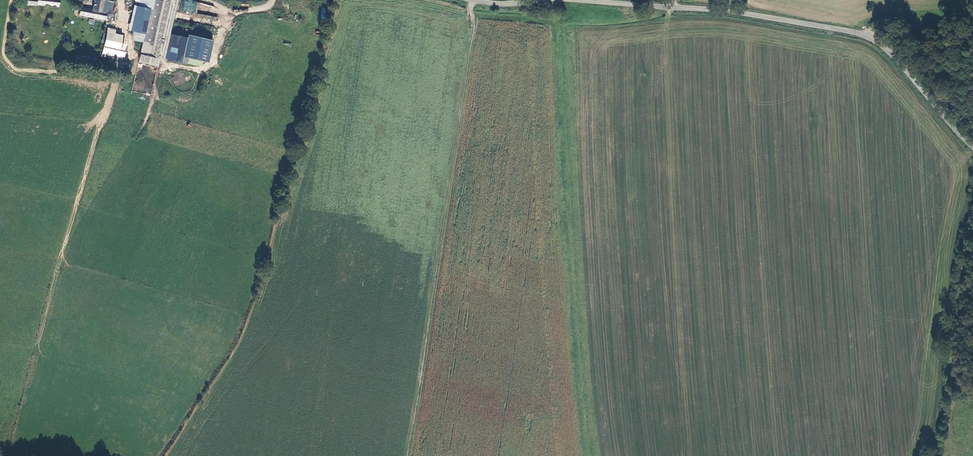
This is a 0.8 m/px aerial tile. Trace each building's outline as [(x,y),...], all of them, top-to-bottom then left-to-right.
[(109,21),(113,2),(102,0),(94,0),(92,10),(80,8),(79,15),(109,21)] [(150,7),(137,4),(132,30),(145,32),(141,53),(160,56),(171,0),(152,0),(150,7)] [(196,12),(196,10),(197,3),(184,2),(183,11),(196,12)] [(127,36),(104,32),(101,47),(104,48),(103,56),(133,61),(134,53),(124,51),(127,36)] [(188,38),(172,34),(168,51),(185,55),(184,57),(209,62),(214,40),(189,34),(188,38)] [(97,58),(77,55),(76,62),(96,66),(97,58)] [(179,69),(172,85),(186,91),(193,76),(179,69)]
